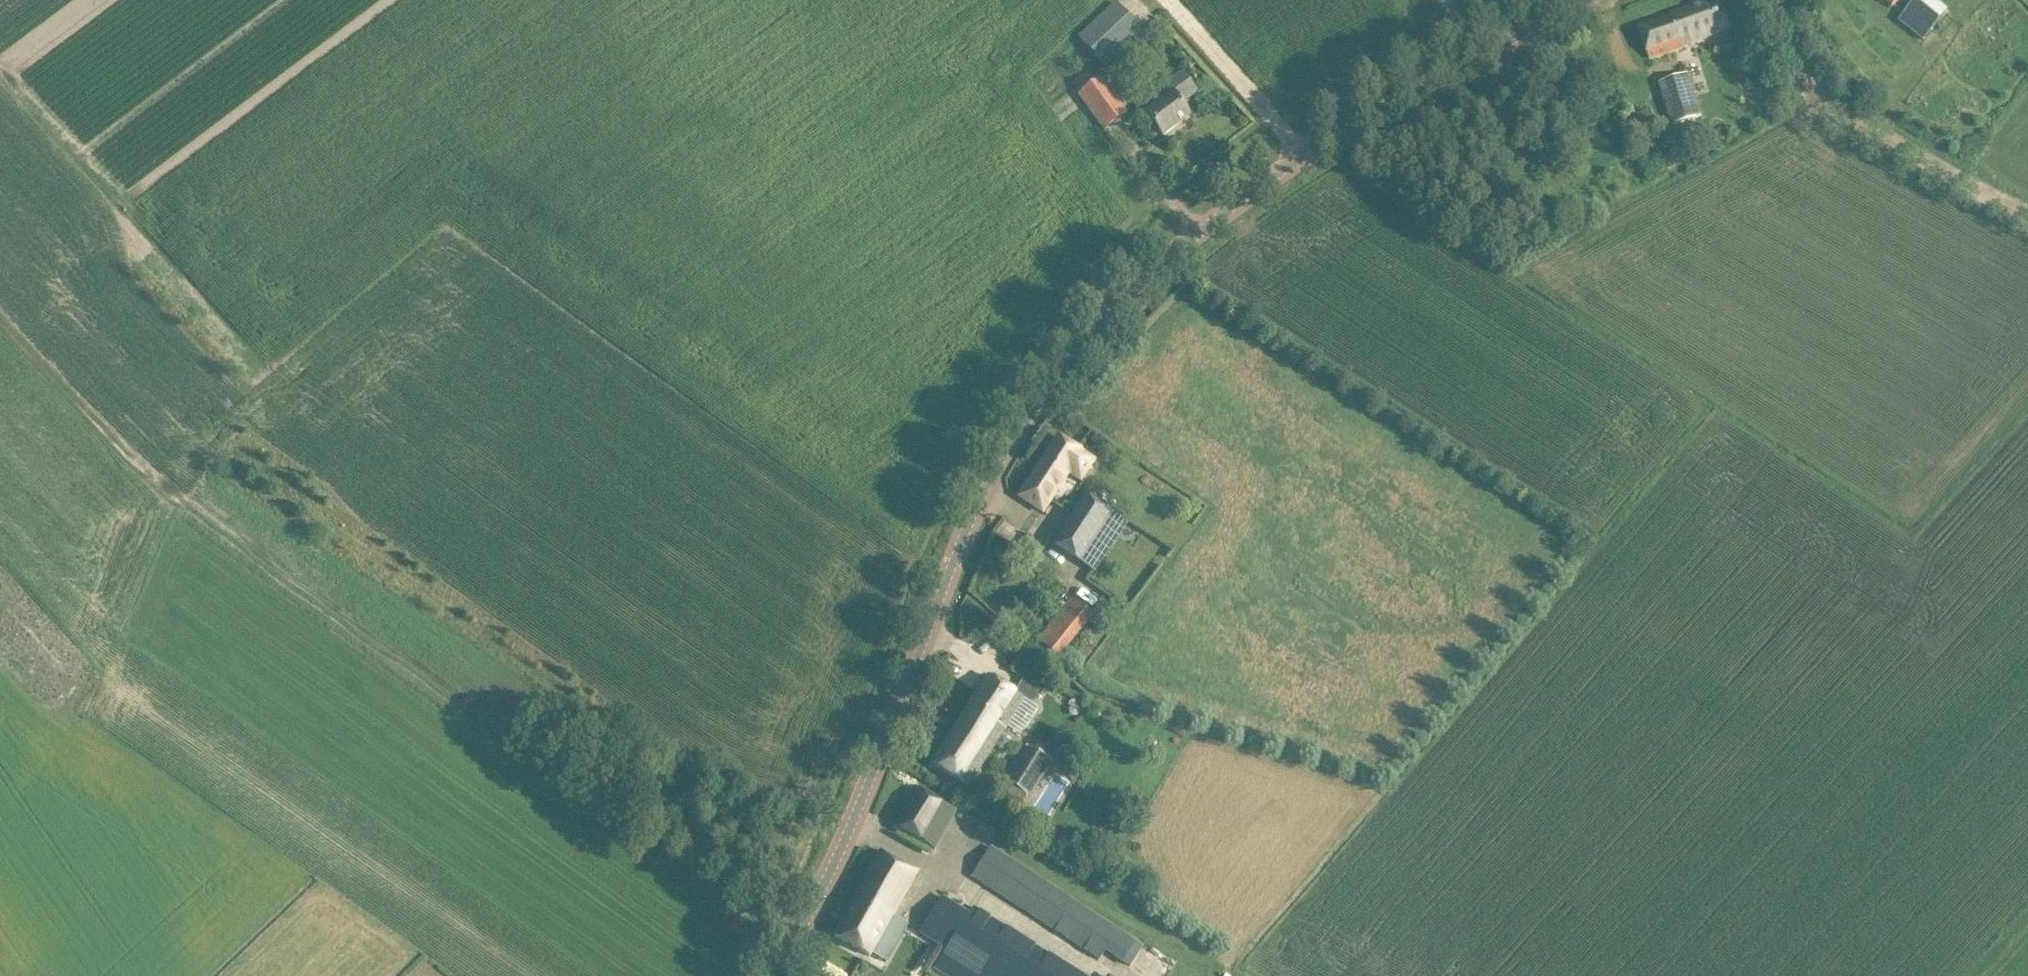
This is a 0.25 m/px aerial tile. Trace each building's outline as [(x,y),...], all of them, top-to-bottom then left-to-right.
[(1684,44),(1711,35),(1730,28),(1721,0),(1718,0),(1671,16),(1672,17),(1639,28),(1650,60),(1685,48),(1684,44)] [(1925,41),(1948,11),(1934,0),(1916,0),(1899,21),(1925,41)] [(1077,38),(1104,67),(1142,32),(1115,2),(1077,38)] [(1072,82),(1078,91),(1092,81),(1086,72),(1072,82)] [(1180,104),(1196,92),(1182,73),(1165,86),(1172,95),(1146,114),(1162,137),(1189,117),(1180,104)] [(1660,84),(1673,126),(1700,118),(1687,75),(1660,84)] [(1080,95),(1093,113),(1104,129),(1126,114),(1101,80),(1080,95)] [(1606,124),(1601,132),(1609,136),(1613,129),(1606,124)] [(1019,497),(1042,513),(1069,472),(1079,479),(1091,460),(1081,453),(1082,452),(1058,437),(1019,497)] [(1093,500),(1086,495),(1053,546),(1070,557),(1080,564),(1113,514),(1093,500)] [(1037,639),(1060,657),(1094,615),(1071,597),(1037,639)] [(1021,735),(1038,708),(988,676),(933,763),(968,786),(1005,728),(1001,726),(1003,724),(1021,735)] [(1004,781),(1029,797),(1051,762),(1026,746),(1004,781)] [(1054,756),(1069,773),(1080,763),(1065,746),(1054,756)] [(920,787),(894,829),(912,840),(917,843),(917,842),(942,800),(943,800),(920,787)] [(973,876),(1101,959),(1106,951),(1123,963),(1138,940),(993,846),(973,876)] [(895,916),(920,874),(881,852),(853,902),(855,903),(835,937),(869,956),(871,953),(886,963),(908,924),(895,916)] [(948,950),(937,966),(953,975),(1089,975),(1082,971),(977,904),(971,914),(943,896),(920,932),(948,950)]
